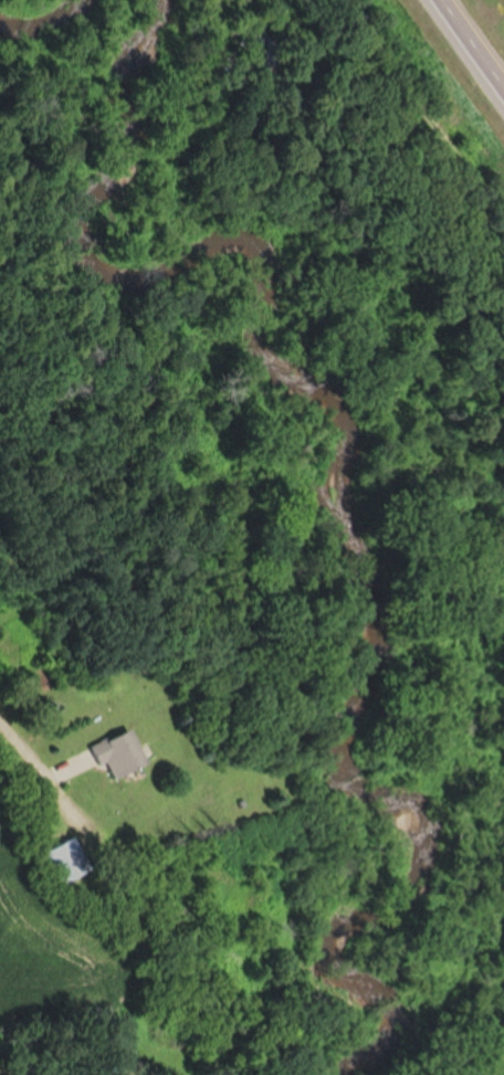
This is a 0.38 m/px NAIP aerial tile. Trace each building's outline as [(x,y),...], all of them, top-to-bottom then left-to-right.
[(83,754),(89,765),(96,762),(103,777),(134,762),(117,727),(92,739),(96,748),(83,754)] [(51,885),(82,870),(66,836),(35,850),(51,885)]
